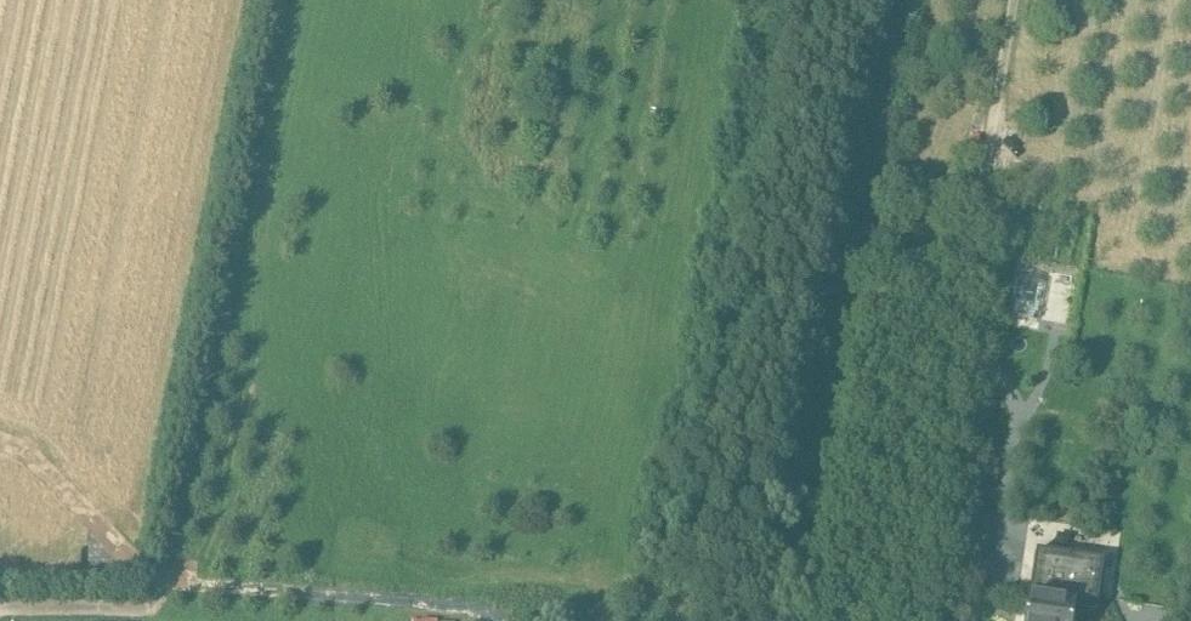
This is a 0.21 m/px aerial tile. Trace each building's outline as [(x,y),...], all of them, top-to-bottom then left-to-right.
[(1104,563),(1038,554),(1031,601),(1028,620),(1074,620),(1075,610),(1090,612),(1090,609),(1097,607),(1104,563)]
